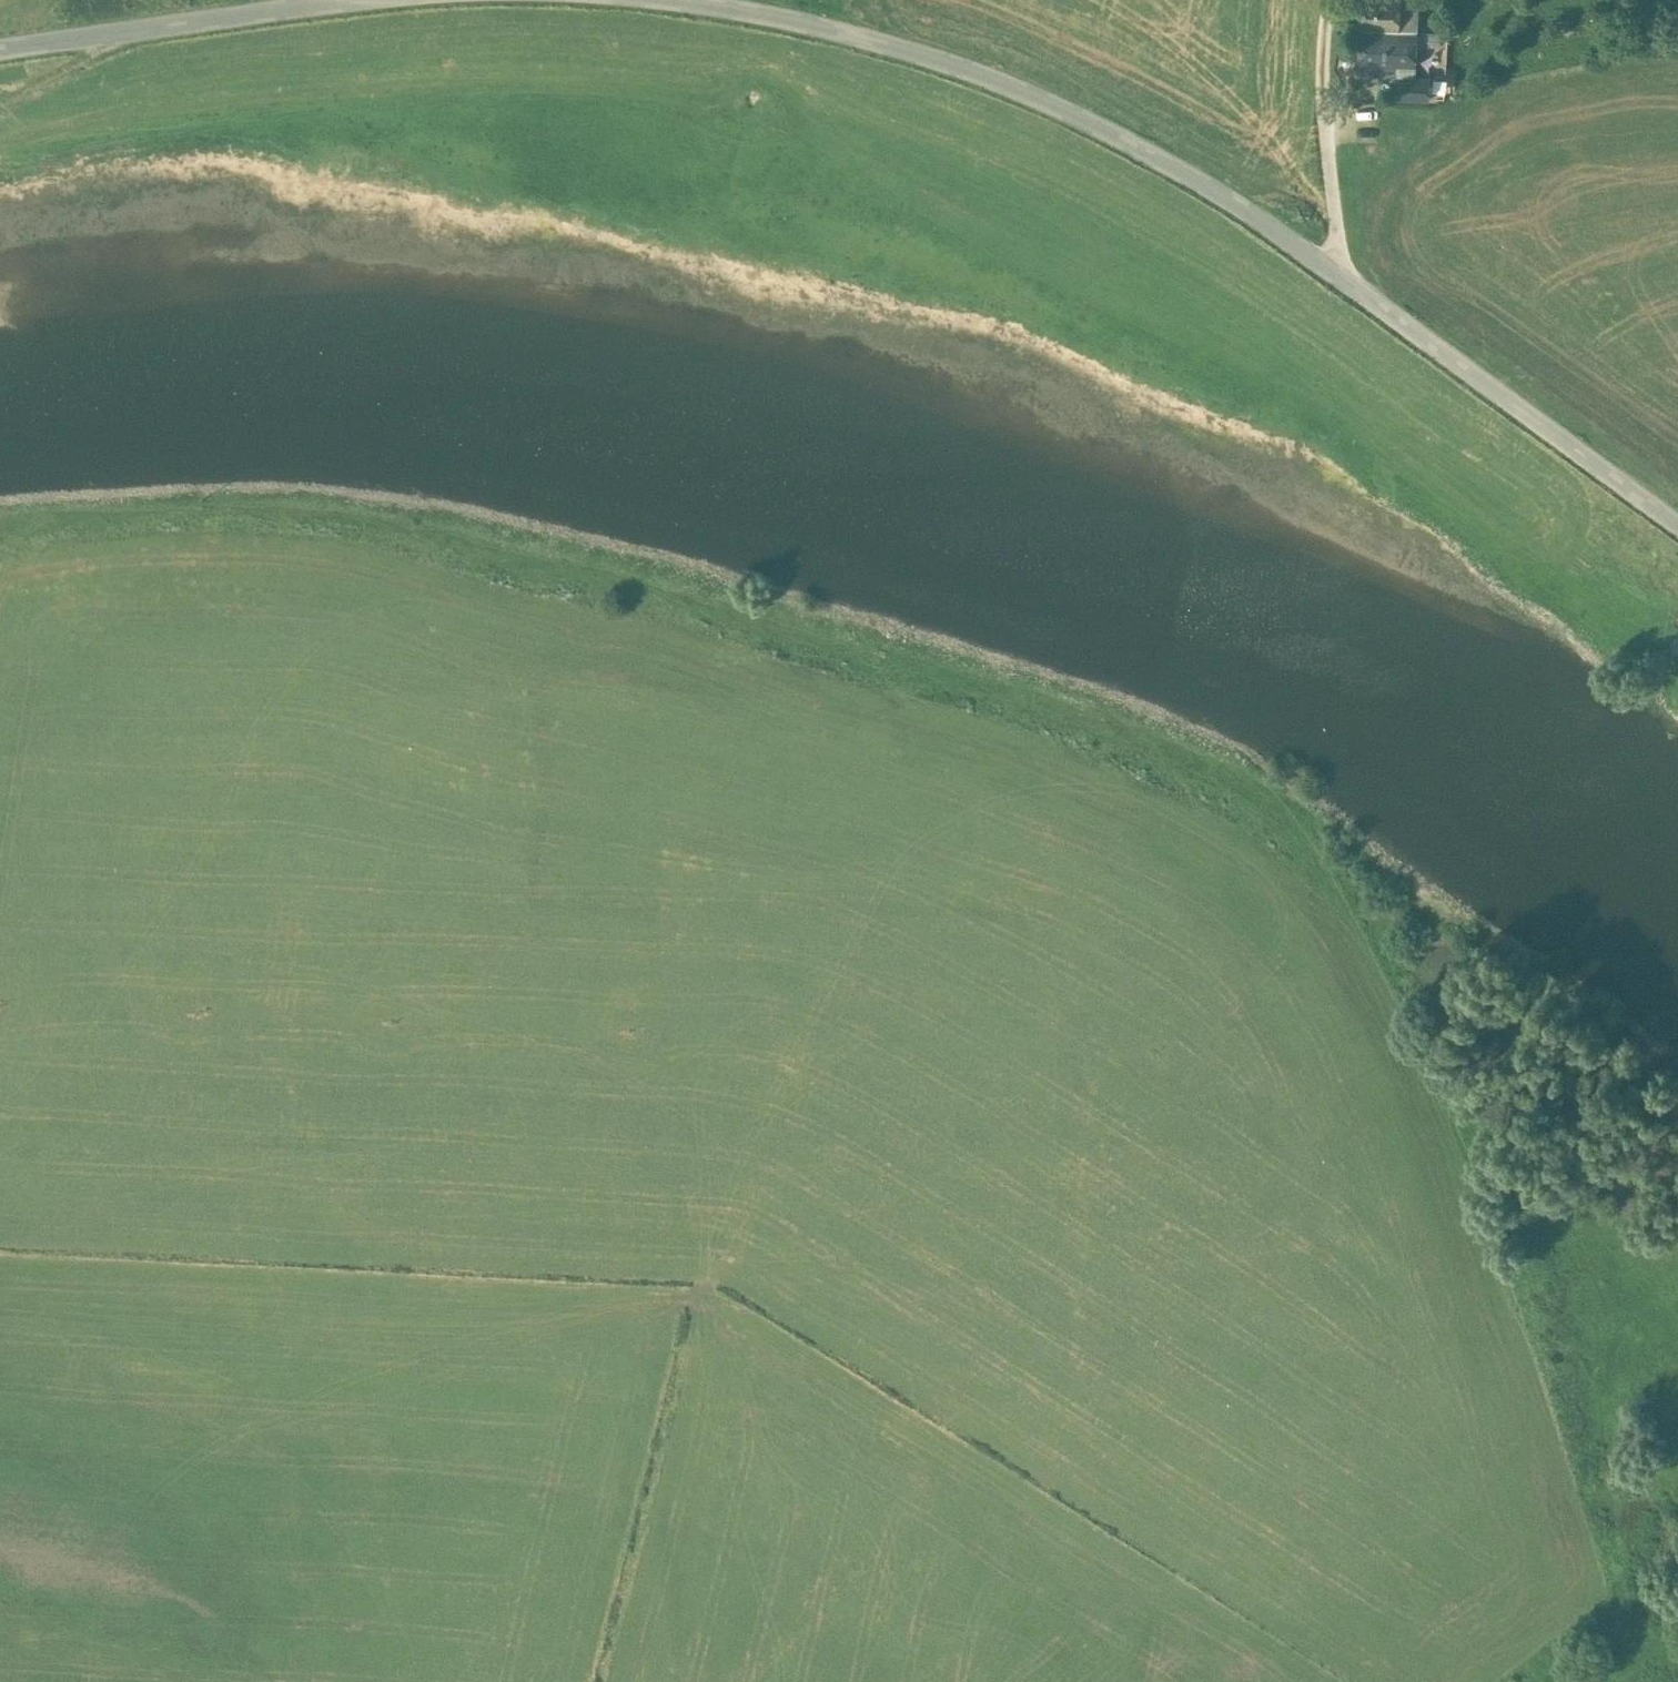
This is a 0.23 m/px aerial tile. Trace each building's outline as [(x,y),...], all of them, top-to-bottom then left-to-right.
[(1410,1),(1372,10),(1379,41),(1434,28),(1428,4),(1412,8),(1410,1)] [(1434,28),(1379,41),(1387,72),(1442,58),(1437,40),(1459,34),(1456,22),(1434,28)]
